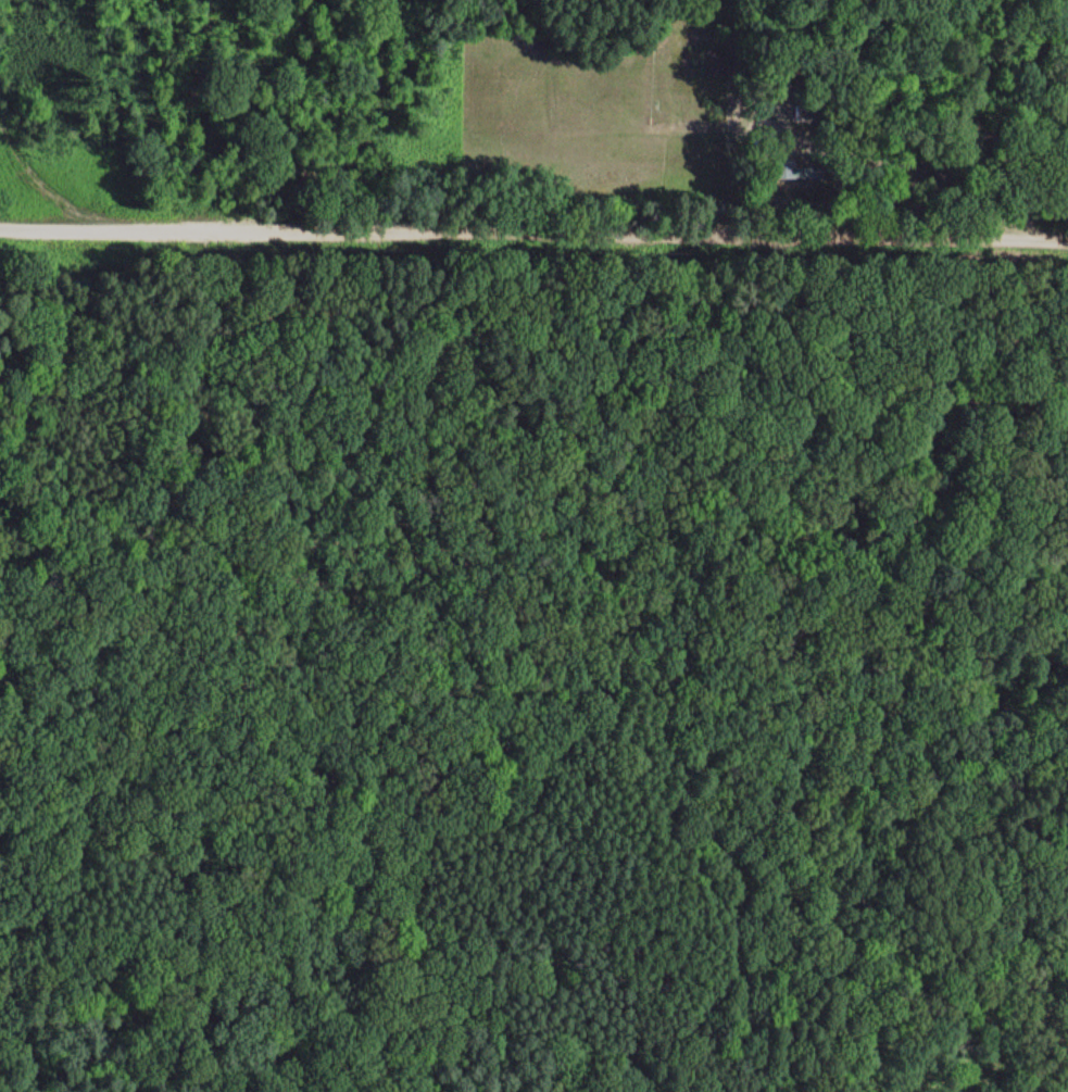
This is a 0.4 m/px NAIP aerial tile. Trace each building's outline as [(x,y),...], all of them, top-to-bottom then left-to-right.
[(777,178),(820,178),(820,159),(777,159),(777,178)]
